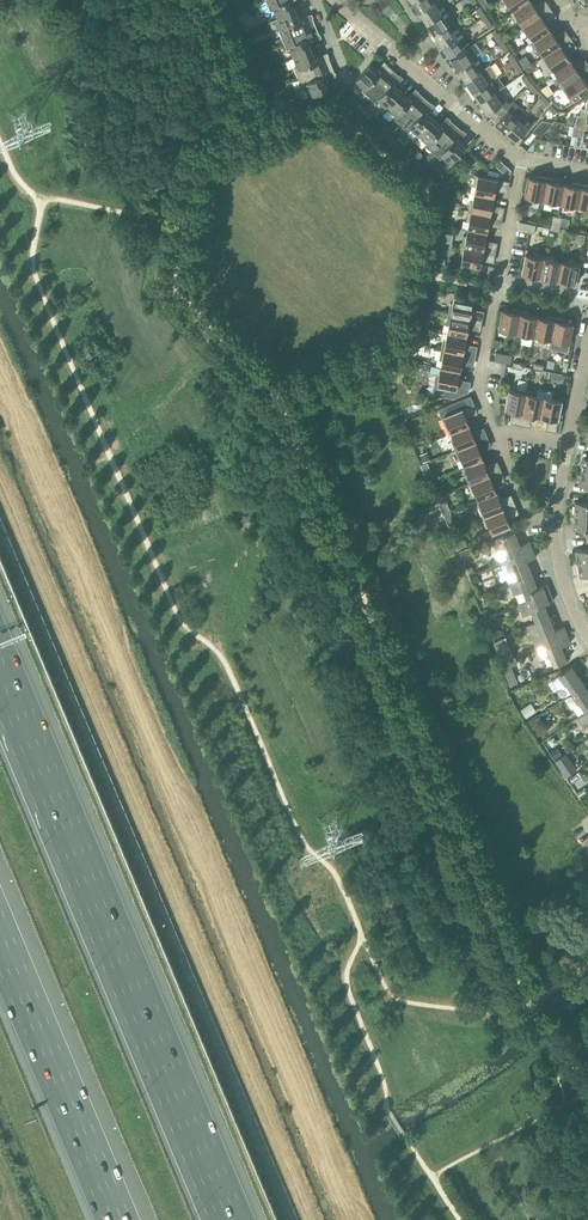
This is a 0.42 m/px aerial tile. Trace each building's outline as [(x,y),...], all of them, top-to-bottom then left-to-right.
[(267,1),(271,10),(274,9),(278,18),(298,10),(294,1),(298,0),(268,0),(267,1)] [(414,0),(417,5),(416,6),(419,12),(437,0),(414,0)] [(419,12),(424,18),(425,17),(428,22),(446,10),(440,0),(437,0),(419,12)] [(507,6),(510,4),(514,11),(530,0),(503,0),(507,6)] [(514,11),(518,17),(516,19),(522,27),(551,8),(546,1),(536,8),(530,0),(514,11)] [(482,17),(485,15),(480,6),(476,9),(482,17)] [(551,8),(522,27),(528,36),(530,35),(534,41),(550,30),(545,21),(555,14),(551,8)] [(298,10),(278,18),(282,28),(279,29),(283,39),(316,25),(312,15),(302,19),(298,10)] [(446,10),(428,22),(432,27),(430,28),(434,34),(453,20),(446,10)] [(485,15),(482,17),(487,26),(491,23),(485,15)] [(453,20),(434,34),(438,40),(440,39),(443,43),(461,31),(453,20)] [(249,30),(246,25),(240,27),(242,33),(249,30)] [(316,25),(283,39),(287,49),(290,48),(294,57),(314,49),(310,40),(320,36),(316,25)] [(550,30),(534,41),(538,47),(536,48),(542,57),(571,38),(566,31),(556,38),(550,30)] [(461,31),(443,43),(446,48),(445,49),(449,56),(468,43),(461,31)] [(499,42),(502,40),(497,32),(493,34),(499,42)] [(571,38),(542,57),(537,61),(542,69),(544,68),(548,75),(554,71),(571,60),(565,51),(575,44),(571,38)] [(502,40),(499,42),(505,51),(508,49),(502,40)] [(460,69),(478,56),(470,46),(451,59),(455,65),(457,64),(460,69)] [(314,49),(294,57),(298,67),(294,68),(298,78),(332,64),(328,54),(318,58),(314,49)] [(513,64),(517,62),(511,54),(508,56),(513,64)] [(478,56),(460,69),(463,74),(462,75),(465,80),(485,67),(478,56)] [(554,71),(558,77),(556,78),(562,87),(587,69),(587,63),(586,61),(576,68),(571,60),(554,71)] [(517,62),(513,64),(519,73),(523,70),(517,62)] [(369,97),(393,69),(385,63),(378,71),(370,64),(356,80),(364,87),(362,90),(369,97)] [(332,64),(298,78),(302,88),(306,86),(310,97),(330,88),(326,79),(336,75),(332,64)] [(474,90),(497,75),(490,64),(485,67),(465,80),(470,87),(471,86),(474,90)] [(533,68),(531,64),(525,68),(529,74),(533,71),(533,68)] [(393,69),(369,97),(378,104),(380,101),(387,108),(402,91),(395,85),(402,77),(396,72),(393,69)] [(562,87),(568,96),(570,94),(574,101),(587,92),(587,86),(585,81),(587,79),(587,69),(562,87)] [(497,75),(474,90),(478,95),(476,96),(480,102),(499,89),(505,85),(498,74),(497,75)] [(528,86),(531,83),(526,75),(522,77),(528,86)] [(531,83),(528,86),(535,94),(538,91),(531,83)] [(549,86),(542,90),(548,96),(554,92),(549,86)] [(499,89),(480,102),(484,108),(486,107),(493,118),(509,103),(499,89)] [(402,91),(387,108),(395,115),(393,117),(402,125),(426,98),(416,90),(409,98),(402,91)] [(543,102),(538,107),(542,111),(550,103),(542,95),(539,98),(543,102)] [(419,136),(434,119),(426,113),(433,105),(426,98),(402,125),(409,132),(412,129),(419,136)] [(587,127),(587,98),(585,108),(582,108),(580,115),(577,114),(575,124),(574,124),(574,125),(587,127)] [(506,132),(522,114),(525,111),(513,100),(509,103),(493,118),(502,126),(501,127),(506,132)] [(553,106),(551,110),(557,115),(560,112),(553,106)] [(522,114),(506,132),(512,137),(513,135),(518,139),(532,123),(522,114)] [(434,119),(419,136),(427,142),(425,145),(432,152),(456,125),(448,117),(441,126),(434,119)] [(544,121),(535,131),(543,138),(555,124),(544,121)] [(456,125),(432,152),(441,159),(443,156),(451,163),(466,147),(458,140),(465,132),(456,125)] [(574,125),(572,135),(576,136),(574,146),(581,147),(582,145),(587,146),(587,127),(574,125)] [(389,138),(394,132),(389,128),(385,134),(389,138)] [(399,137),(394,132),(389,138),(394,142),(399,137)] [(507,166),(500,160),(495,165),(503,171),(507,166)] [(475,193),(494,197),(496,187),(508,189),(510,181),(475,174),(473,185),(476,186),(475,193)] [(542,202),(546,177),(539,176),(539,178),(528,176),(524,196),(532,197),(531,200),(542,202)] [(560,203),(564,183),(554,181),(554,179),(546,177),(542,202),(552,204),(553,201),(560,203)] [(567,207),(577,209),(582,184),(574,183),(574,185),(564,183),(560,206),(564,206),(564,207),(566,208),(567,207)] [(577,209),(587,211),(587,209),(587,185),(582,184),(577,209)] [(468,210),(503,217),(504,209),(492,207),(494,197),(475,193),(473,200),(470,200),(468,210)] [(503,217),(468,210),(466,221),(469,221),(468,228),(487,232),(489,222),(501,224),(503,217)] [(517,229),(534,233),(536,224),(519,221),(517,229)] [(487,232),(468,228),(466,236),(463,235),(461,245),(496,252),(497,244),(485,242),(487,232)] [(496,252),(461,245),(459,256),(462,256),(461,264),(480,268),(482,257),(494,260),(496,252)] [(539,280),(544,255),(534,253),(533,255),(525,254),(521,273),(532,275),(532,278),(539,280)] [(544,255),(539,280),(547,281),(547,278),(557,280),(561,261),(554,260),(555,257),(544,255)] [(561,261),(557,280),(567,282),(567,285),(575,287),(580,262),(569,260),(568,262),(561,261)] [(443,292),(436,290),(434,297),(441,299),(443,292)] [(448,314),(482,320),(484,313),(472,311),(474,300),(454,296),(453,304),(450,303),(448,314)] [(516,335),(521,310),(513,309),(513,311),(502,309),(498,329),(506,330),(505,333),(516,335)] [(521,310),(516,335),(526,337),(527,334),(534,336),(538,316),(528,314),(528,312),(521,310)] [(447,332),(467,336),(469,326),(481,328),(482,320),(448,314),(446,324),(449,325),(447,332)] [(538,316),(534,336),(541,337),(541,340),(551,342),(556,317),(548,316),(548,318),(538,316)] [(564,319),(556,317),(551,342),(550,348),(568,352),(574,323),(563,321),(564,319)] [(441,349),(476,356),(477,348),(465,346),(467,336),(447,332),(446,339),(443,339),(441,349)] [(441,367),(460,371),(462,361),(474,363),(476,356),(441,349),(439,360),(442,360),(441,367)] [(494,360),(510,363),(512,355),(496,352),(494,360)] [(460,371),(441,367),(439,374),(436,374),(432,394),(453,398),(469,392),(470,384),(458,381),(460,371)] [(521,425),(527,390),(517,388),(516,391),(508,389),(505,409),(515,411),(513,423),(521,425)] [(541,416),(546,389),(538,388),(537,392),(527,390),(521,425),(528,426),(531,414),(541,416)] [(559,392),(546,389),(541,416),(550,418),(548,430),(556,432),(563,397),(562,397),(561,394),(560,393),(559,392)] [(471,395),(439,408),(446,426),(448,426),(451,432),(469,425),(465,415),(477,411),(471,395)] [(469,425),(451,432),(454,439),(451,440),(455,450),(488,437),(485,430),(473,434),(471,431),(469,425)] [(488,437),(455,450),(459,460),(462,459),(465,466),(483,458),(479,449),(491,444),(488,437)] [(427,452),(420,455),(423,462),(430,459),(427,452)] [(483,458),(465,466),(468,473),(465,474),(469,484),(501,470),(499,463),(487,468),(483,458)] [(501,470),(469,484),(473,493),(476,492),(478,499),(497,492),(493,482),(504,478),(501,470)] [(434,477),(431,471),(424,474),(427,480),(434,477)] [(581,471),(579,484),(587,486),(587,472),(581,471)] [(497,492),(478,499),(481,506),(479,507),(483,517),(515,504),(512,496),(501,501),(497,492)] [(575,515),(587,516),(587,496),(587,502),(575,501),(575,515)] [(515,504),(483,517),(487,527),(489,526),(492,533),(511,526),(506,515),(518,511),(515,504)] [(575,515),(574,529),(585,529),(586,539),(587,539),(587,516),(575,515)] [(454,519),(447,522),(451,530),(457,527),(454,519)] [(514,531),(492,540),(497,552),(500,561),(510,557),(510,558),(532,548),(529,541),(520,544),(514,531)] [(461,534),(453,537),(459,549),(468,546),(465,539),(463,540),(461,534)] [(586,539),(586,548),(575,550),(578,563),(587,561),(587,539),(586,539)] [(471,546),(460,551),(464,560),(475,555),(471,546)] [(536,557),(532,548),(510,558),(510,557),(500,561),(509,583),(519,579),(532,574),(527,561),(536,557)] [(578,563),(580,576),(587,575),(587,561),(578,563)] [(476,574),(471,576),(474,582),(479,580),(476,574)] [(523,591),(527,600),(527,601),(550,591),(547,583),(538,587),(532,574),(519,579),(509,583),(514,595),(523,591)] [(532,612),(536,621),(536,622),(549,616),(544,603),(553,600),(550,591),(527,601),(527,600),(518,604),(523,616),(532,612)] [(489,608),(482,611),(484,617),(491,614),(489,608)] [(541,633),(545,643),(567,634),(564,626),(555,630),(549,616),(536,622),(536,621),(527,625),(532,637),(541,633)] [(571,642),(567,634),(545,643),(535,646),(540,658),(550,654),(554,665),(567,660),(561,646),(571,642)] [(512,655),(505,637),(493,641),(501,659),(512,655)] [(518,681),(511,665),(518,663),(515,656),(501,661),(510,684),(518,681)] [(577,673),(581,670),(576,663),(572,665),(552,679),(559,689),(567,684),(573,692),(573,693),(585,685),(585,684),(577,673)] [(585,684),(585,685),(573,693),(573,692),(564,698),(572,709),(579,703),(586,712),(587,711),(587,682),(585,684)] [(530,703),(520,710),(526,719),(536,712),(530,703)] [(586,712),(577,717),(585,728),(587,726),(587,711),(586,712)] [(539,717),(529,723),(534,730),(544,723),(539,717)] [(550,752),(555,760),(563,755),(557,747),(550,752)] [(566,754),(555,761),(566,777),(577,770),(566,754)] [(577,773),(570,778),(573,782),(580,777),(577,773)] [(577,793),(580,797),(587,791),(585,787),(577,793)]
